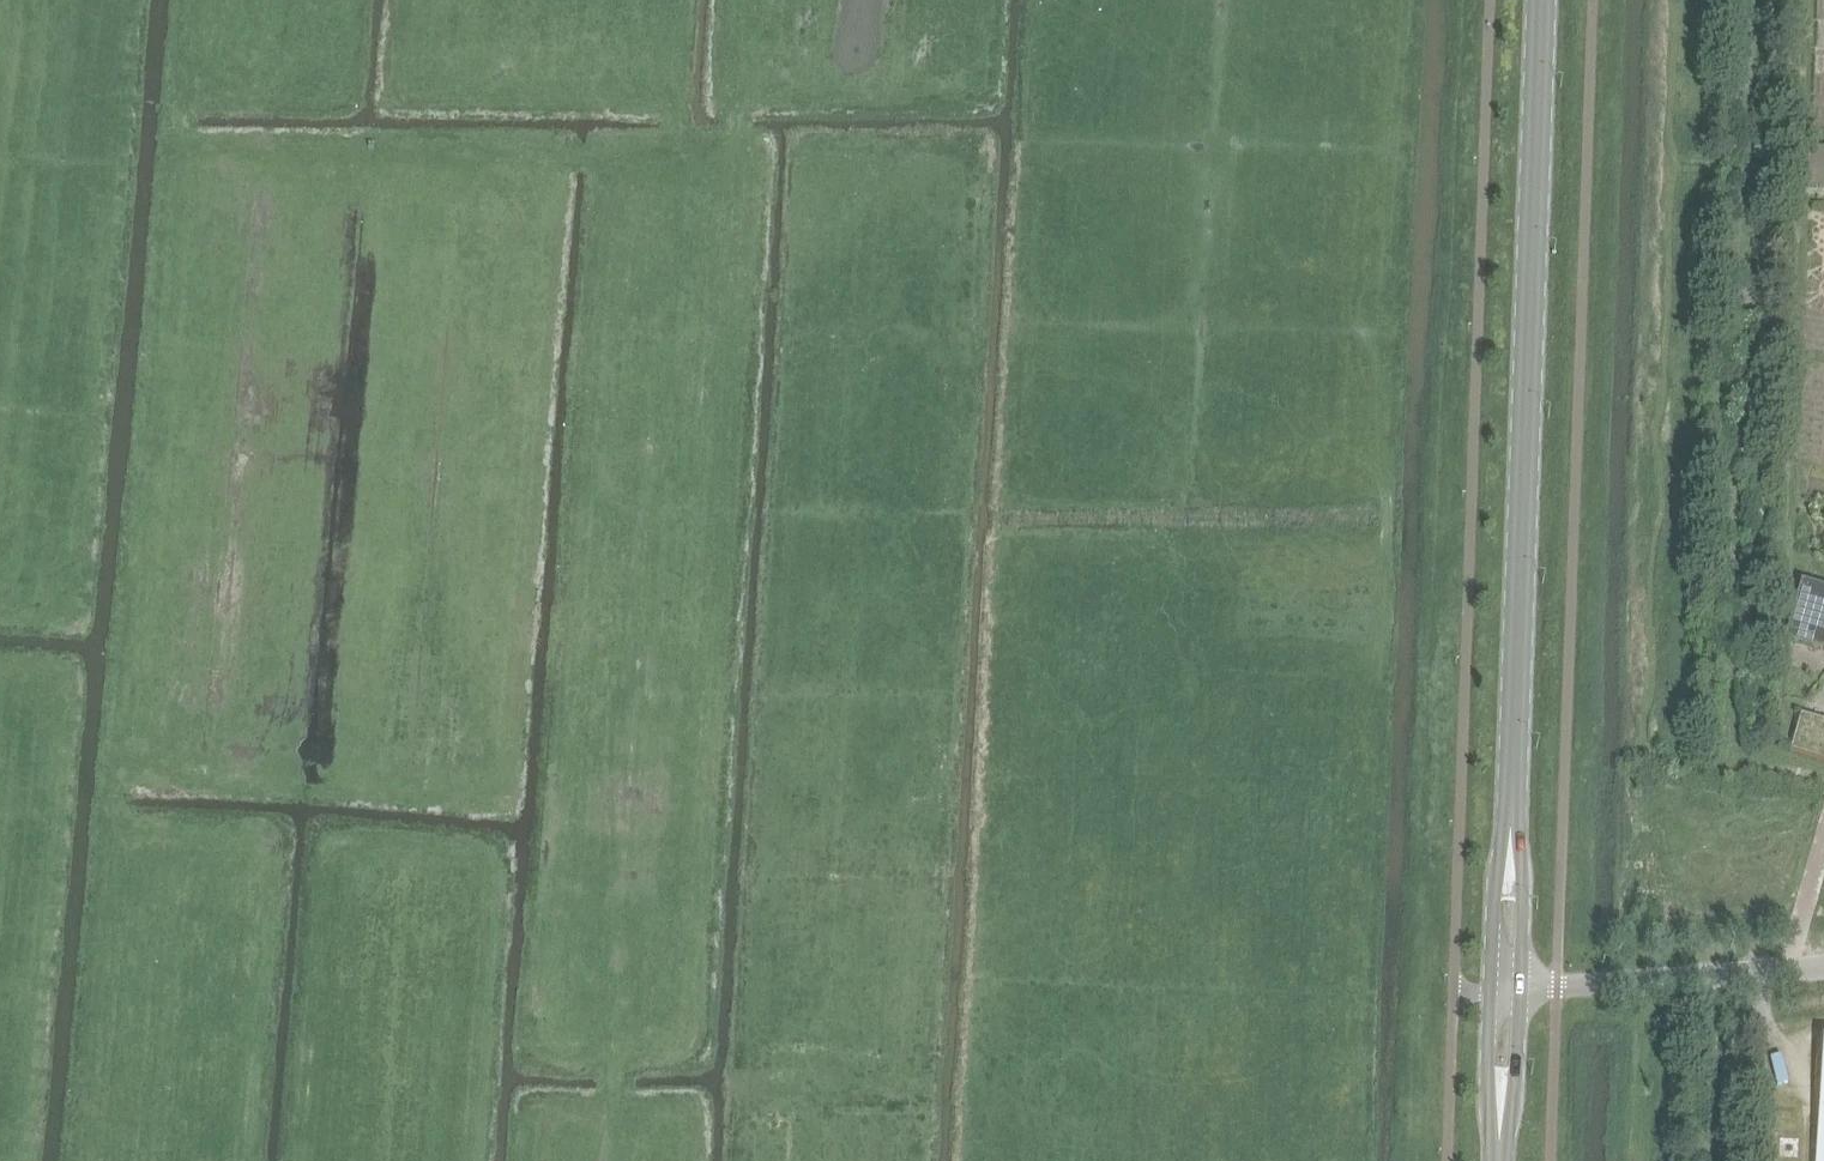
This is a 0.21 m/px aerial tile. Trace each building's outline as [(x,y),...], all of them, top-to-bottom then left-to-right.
[(1823,651),(1823,647),(1823,589),(1800,582),(1784,639),(1823,651)] [(1789,751),(1823,761),(1823,721),(1800,714),(1789,751)] [(1822,1036),(1814,1160),(1823,1160),(1823,1036),(1822,1036)]
